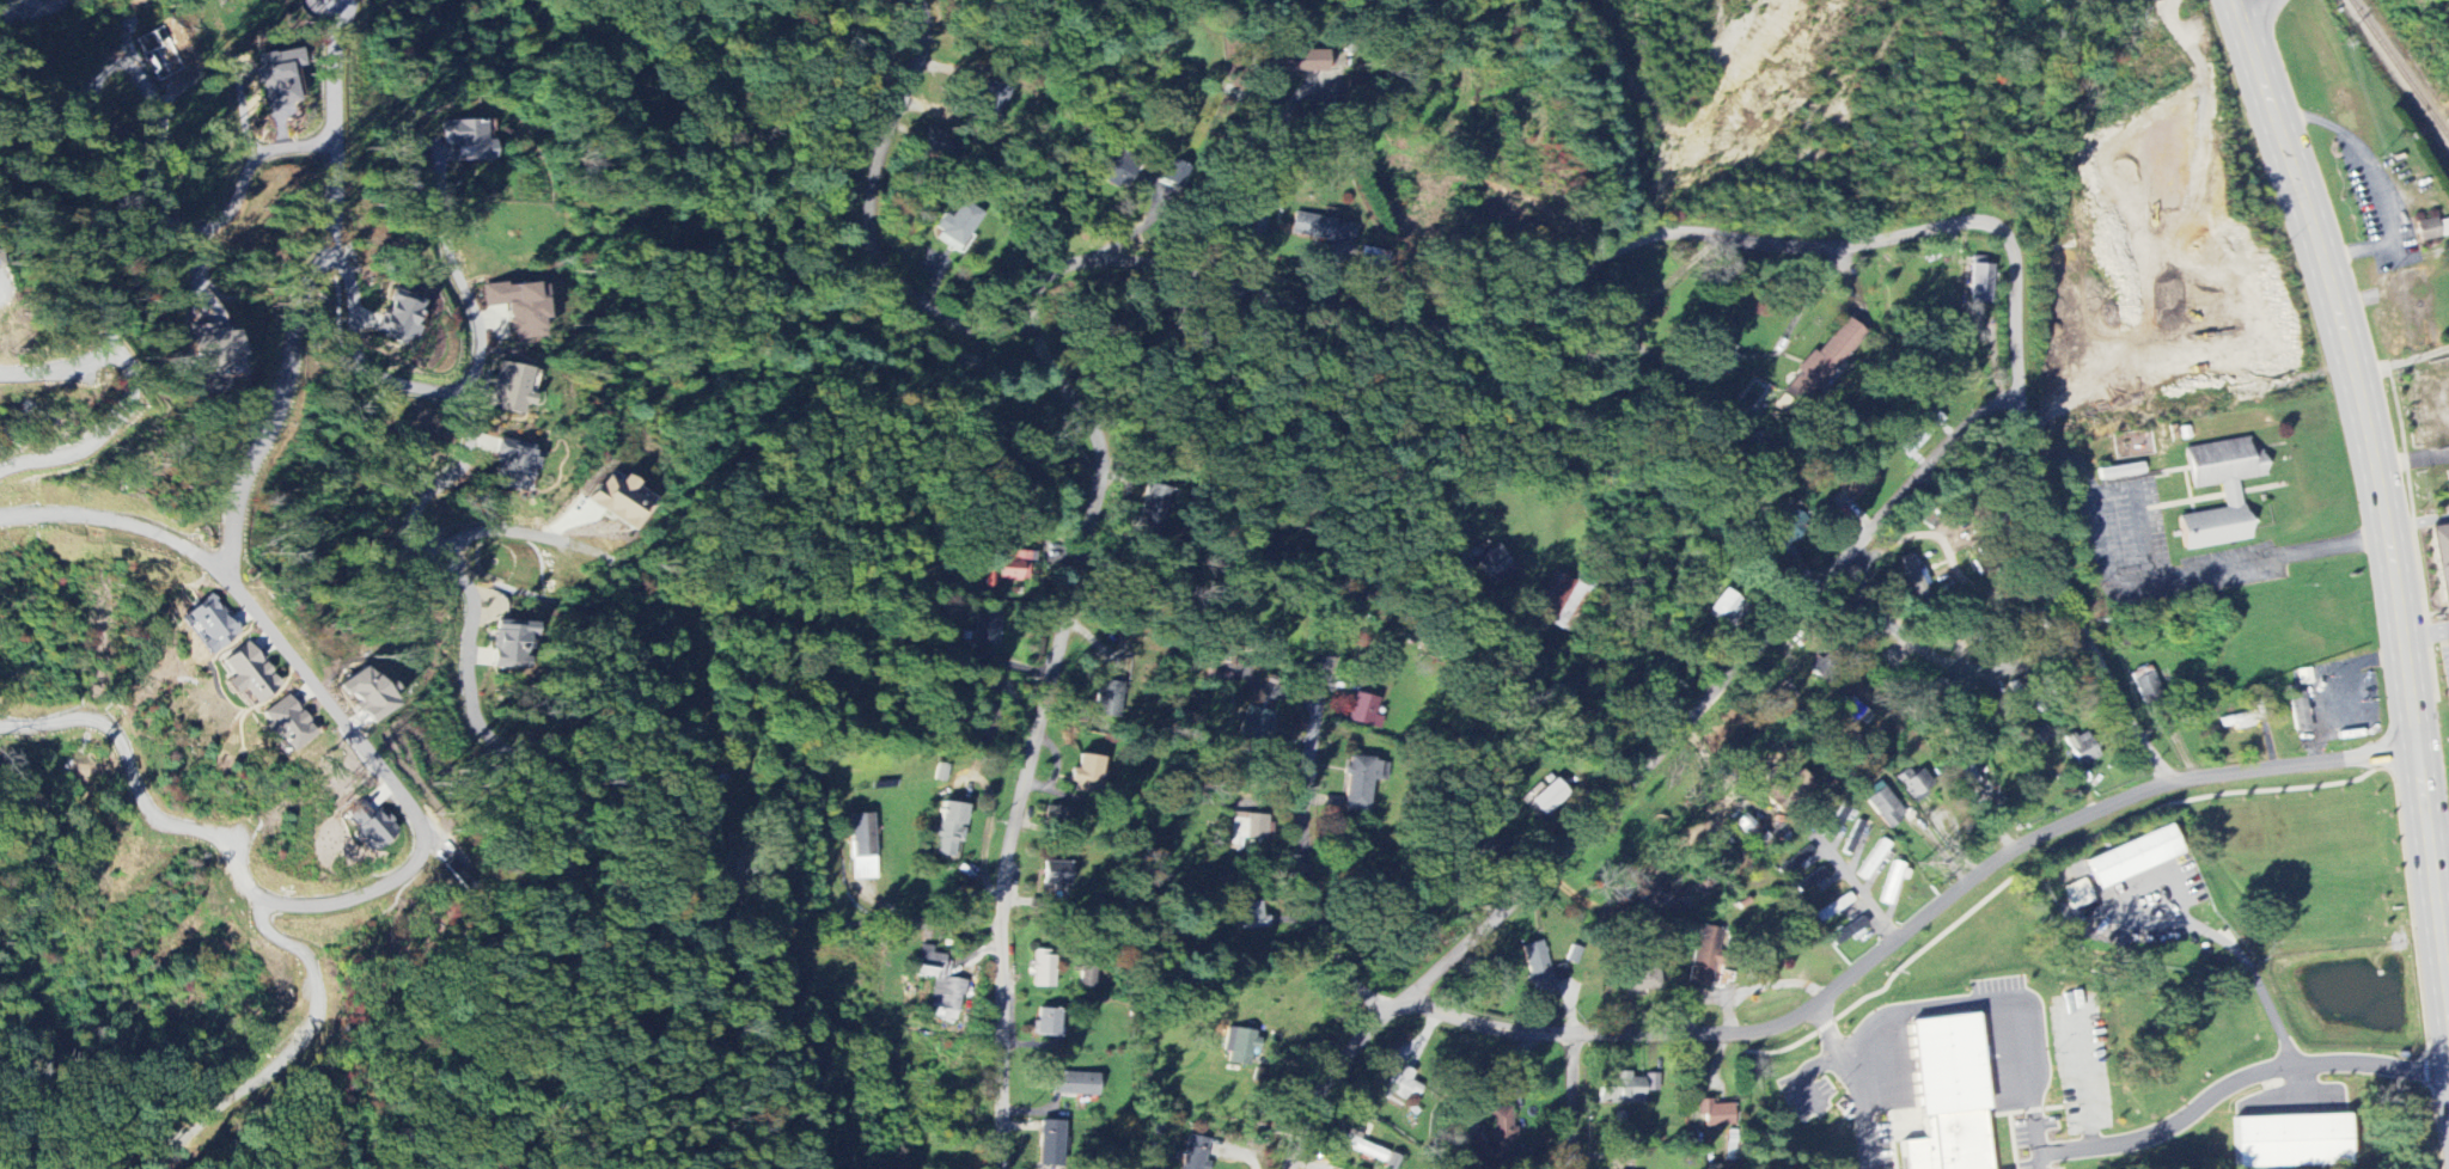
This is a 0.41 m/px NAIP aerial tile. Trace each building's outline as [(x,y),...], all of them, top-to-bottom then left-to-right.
[(296,103),(289,68),(300,66),(297,49),(255,57),(257,69),(253,70),(256,85),(260,84),(265,109),(296,103)] [(1264,74),(1325,72),(1324,51),(1263,52),(1264,74)] [(1005,90),(983,82),(973,111),(995,119),(1005,90)] [(443,147),(453,147),(453,161),(491,160),(491,141),(482,142),(481,120),(442,122),(443,147)] [(949,138),(926,131),(920,150),(943,157),(949,138)] [(1111,155),(1100,182),(1125,192),(1136,165),(1111,155)] [(1158,186),(1181,191),(1188,165),(1165,159),(1158,186)] [(933,237),(957,253),(982,214),(963,201),(952,218),(948,216),(933,237)] [(1291,236),(1349,243),(1351,222),(1293,215),(1291,236)] [(2441,238),(2436,218),(2416,223),(2421,243),(2441,238)] [(2448,236),(2448,220),(2438,222),(2442,238),(2448,236)] [(1384,252),(1361,248),(1358,265),(1381,269),(1384,252)] [(1986,258),(1972,258),(1971,304),(1993,304),(1993,265),(1985,265),(1986,258)] [(483,287),(485,308),(507,306),(511,342),(540,339),(539,321),(543,321),(540,282),(483,287)] [(371,334),(400,347),(405,336),(411,339),(415,328),(409,326),(419,303),(391,290),(371,334)] [(1864,332),(1845,318),(1816,356),(1812,353),(1782,392),(1805,409),(1864,332)] [(191,327),(198,376),(211,374),(212,379),(238,375),(232,332),(220,333),(219,324),(191,327)] [(980,358),(961,350),(956,364),(974,372),(980,358)] [(487,409),(519,416),(522,405),(528,407),(536,372),(498,363),(487,409)] [(2182,447),(2247,435),(2250,453),(2259,451),(2264,475),(2236,479),(2247,539),(2181,551),(2174,515),(2223,507),(2218,483),(2190,488),(2182,447)] [(521,495),(529,460),(528,459),(531,447),(497,439),(491,464),(495,465),(489,487),(521,495)] [(2143,460),(2096,466),(2099,478),(2144,472),(2143,460)] [(586,504),(629,532),(651,497),(623,479),(619,485),(605,475),(586,504)] [(1134,536),(1157,543),(1172,490),(1149,483),(1134,536)] [(1788,548),(1809,521),(1794,509),(1773,536),(1788,548)] [(2445,600),(2448,600),(2448,525),(2434,527),(2445,600)] [(1474,558),(1490,586),(1513,573),(1497,545),(1474,558)] [(1029,552),(1001,551),(1000,580),(1028,581),(1029,552)] [(1584,587),(1552,571),(1530,615),(1563,631),(1584,587)] [(1709,611),(1734,628),(1749,606),(1723,589),(1709,611)] [(206,658),(238,632),(208,595),(182,617),(202,642),(196,646),(206,658)] [(975,647),(998,648),(1000,612),(977,611),(975,647)] [(528,624),(494,622),(491,668),(525,671),(528,624)] [(279,686),(246,641),(219,662),(231,678),(221,685),(230,697),(235,693),(248,709),(279,686)] [(338,686),(367,725),(394,706),(379,685),(376,688),(362,669),(338,686)] [(2160,689),(2152,669),(2132,677),(2141,697),(2160,689)] [(2299,685),(2313,683),(2311,669),(2297,671),(2299,685)] [(1097,718),(1120,719),(1122,684),(1098,683),(1097,718)] [(1371,727),(1376,699),(1354,694),(1348,723),(1371,727)] [(313,737),(287,696),(258,713),(265,724),(261,727),(280,757),(313,737)] [(1873,716),(1853,696),(1840,710),(1860,730),(1873,716)] [(2296,734),(2312,731),(2305,696),(2290,699),(2296,734)] [(1269,713),(1245,707),(1238,739),(1263,745),(1269,722),(1267,722),(1269,713)] [(2100,759),(2089,732),(2075,737),(2073,733),(2065,736),(2078,768),(2100,759)] [(1069,792),(1095,797),(1103,760),(1079,755),(1076,770),(1074,769),(1069,792)] [(1343,811),(1368,813),(1370,782),(1377,783),(1379,760),(1349,757),(1348,767),(1346,767),(1343,811)] [(1913,804),(1929,794),(1912,766),(1896,776),(1913,804)] [(1773,807),(1812,791),(1806,775),(1767,791),(1773,807)] [(1530,803),(1545,818),(1569,795),(1554,779),(1530,803)] [(1861,795),(1888,829),(1905,815),(1878,781),(1861,795)] [(357,831),(350,836),(359,848),(365,844),(371,853),(397,834),(377,807),(368,813),(359,802),(344,813),(357,831)] [(965,807),(941,803),(935,838),(936,838),(933,856),(957,860),(965,807)] [(1825,834),(1833,839),(1848,811),(1840,806),(1825,834)] [(1069,808),(1046,809),(1047,830),(1060,829),(1060,834),(1070,833),(1069,808)] [(876,880),(872,815),(850,816),(853,881),(876,880)] [(1266,841),(1267,816),(1232,815),(1231,850),(1243,851),(1244,840),(1266,841)] [(2084,862),(2100,890),(2185,852),(2172,822),(2084,862)] [(1857,876),(1867,882),(1890,845),(1880,838),(1857,876)] [(1071,864),(1044,863),(1044,886),(1070,886),(1071,864)] [(1892,863),(1880,903),(1891,906),(1900,879),(1907,881),(1910,868),(1892,863)] [(1796,888),(1801,894),(1825,874),(1820,867),(1796,888)] [(2063,888),(2073,911),(2096,902),(2086,879),(2063,888)] [(1820,924),(1855,902),(1849,893),(1814,915),(1820,924)] [(1238,930),(1268,929),(1267,917),(1261,917),(1261,903),(1238,904),(1238,930)] [(1867,925),(1861,917),(1829,939),(1835,947),(1867,925)] [(1708,988),(1722,930),(1700,925),(1687,983),(1708,988)] [(1521,946),(1531,985),(1533,985),(1536,998),(1556,993),(1542,941),(1521,946)] [(931,1009),(960,1012),(964,981),(948,979),(951,959),(932,957),(933,948),(921,946),(917,975),(935,977),(931,1009)] [(1055,953),(1034,952),(1033,988),(1053,989),(1055,953)] [(1629,993),(1660,991),(1659,966),(1628,968),(1629,993)] [(1058,1037),(1059,1010),(1035,1009),(1034,1036),(1058,1037)] [(1975,1014),(1911,1021),(1923,1140),(1903,1142),(1906,1168),(1991,1168),(1975,1014)] [(1228,1063),(1250,1067),(1256,1033),(1228,1028),(1223,1052),(1230,1054),(1228,1063)] [(1418,1098),(1423,1087),(1410,1082),(1414,1072),(1403,1068),(1401,1074),(1390,1070),(1379,1096),(1388,1100),(1391,1095),(1405,1101),(1408,1094),(1418,1098)] [(1644,1079),(1631,1079),(1631,1073),(1611,1072),(1611,1078),(1600,1078),(1600,1105),(1644,1105),(1644,1079)] [(1053,1095),(1097,1097),(1098,1075),(1054,1073),(1053,1095)] [(1659,1074),(1645,1075),(1645,1092),(1659,1092),(1659,1074)] [(1735,1126),(1734,1104),(1712,1105),(1712,1100),(1699,1100),(1699,1117),(1706,1117),(1707,1127),(1735,1126)] [(1462,1168),(1468,1168),(1513,1168),(1512,1129),(1511,1129),(1511,1107),(1490,1108),(1491,1146),(1461,1146),(1462,1168)] [(2234,1168),(2348,1166),(2347,1116),(2233,1118),(2234,1168)] [(1063,1122),(1039,1121),(1038,1168),(1062,1168),(1063,1122)] [(1387,1152),(1339,1134),(1335,1145),(1383,1163),(1387,1152)] [(1209,1164),(1204,1163),(1207,1140),(1185,1137),(1181,1168),(1208,1168),(1209,1164)]
